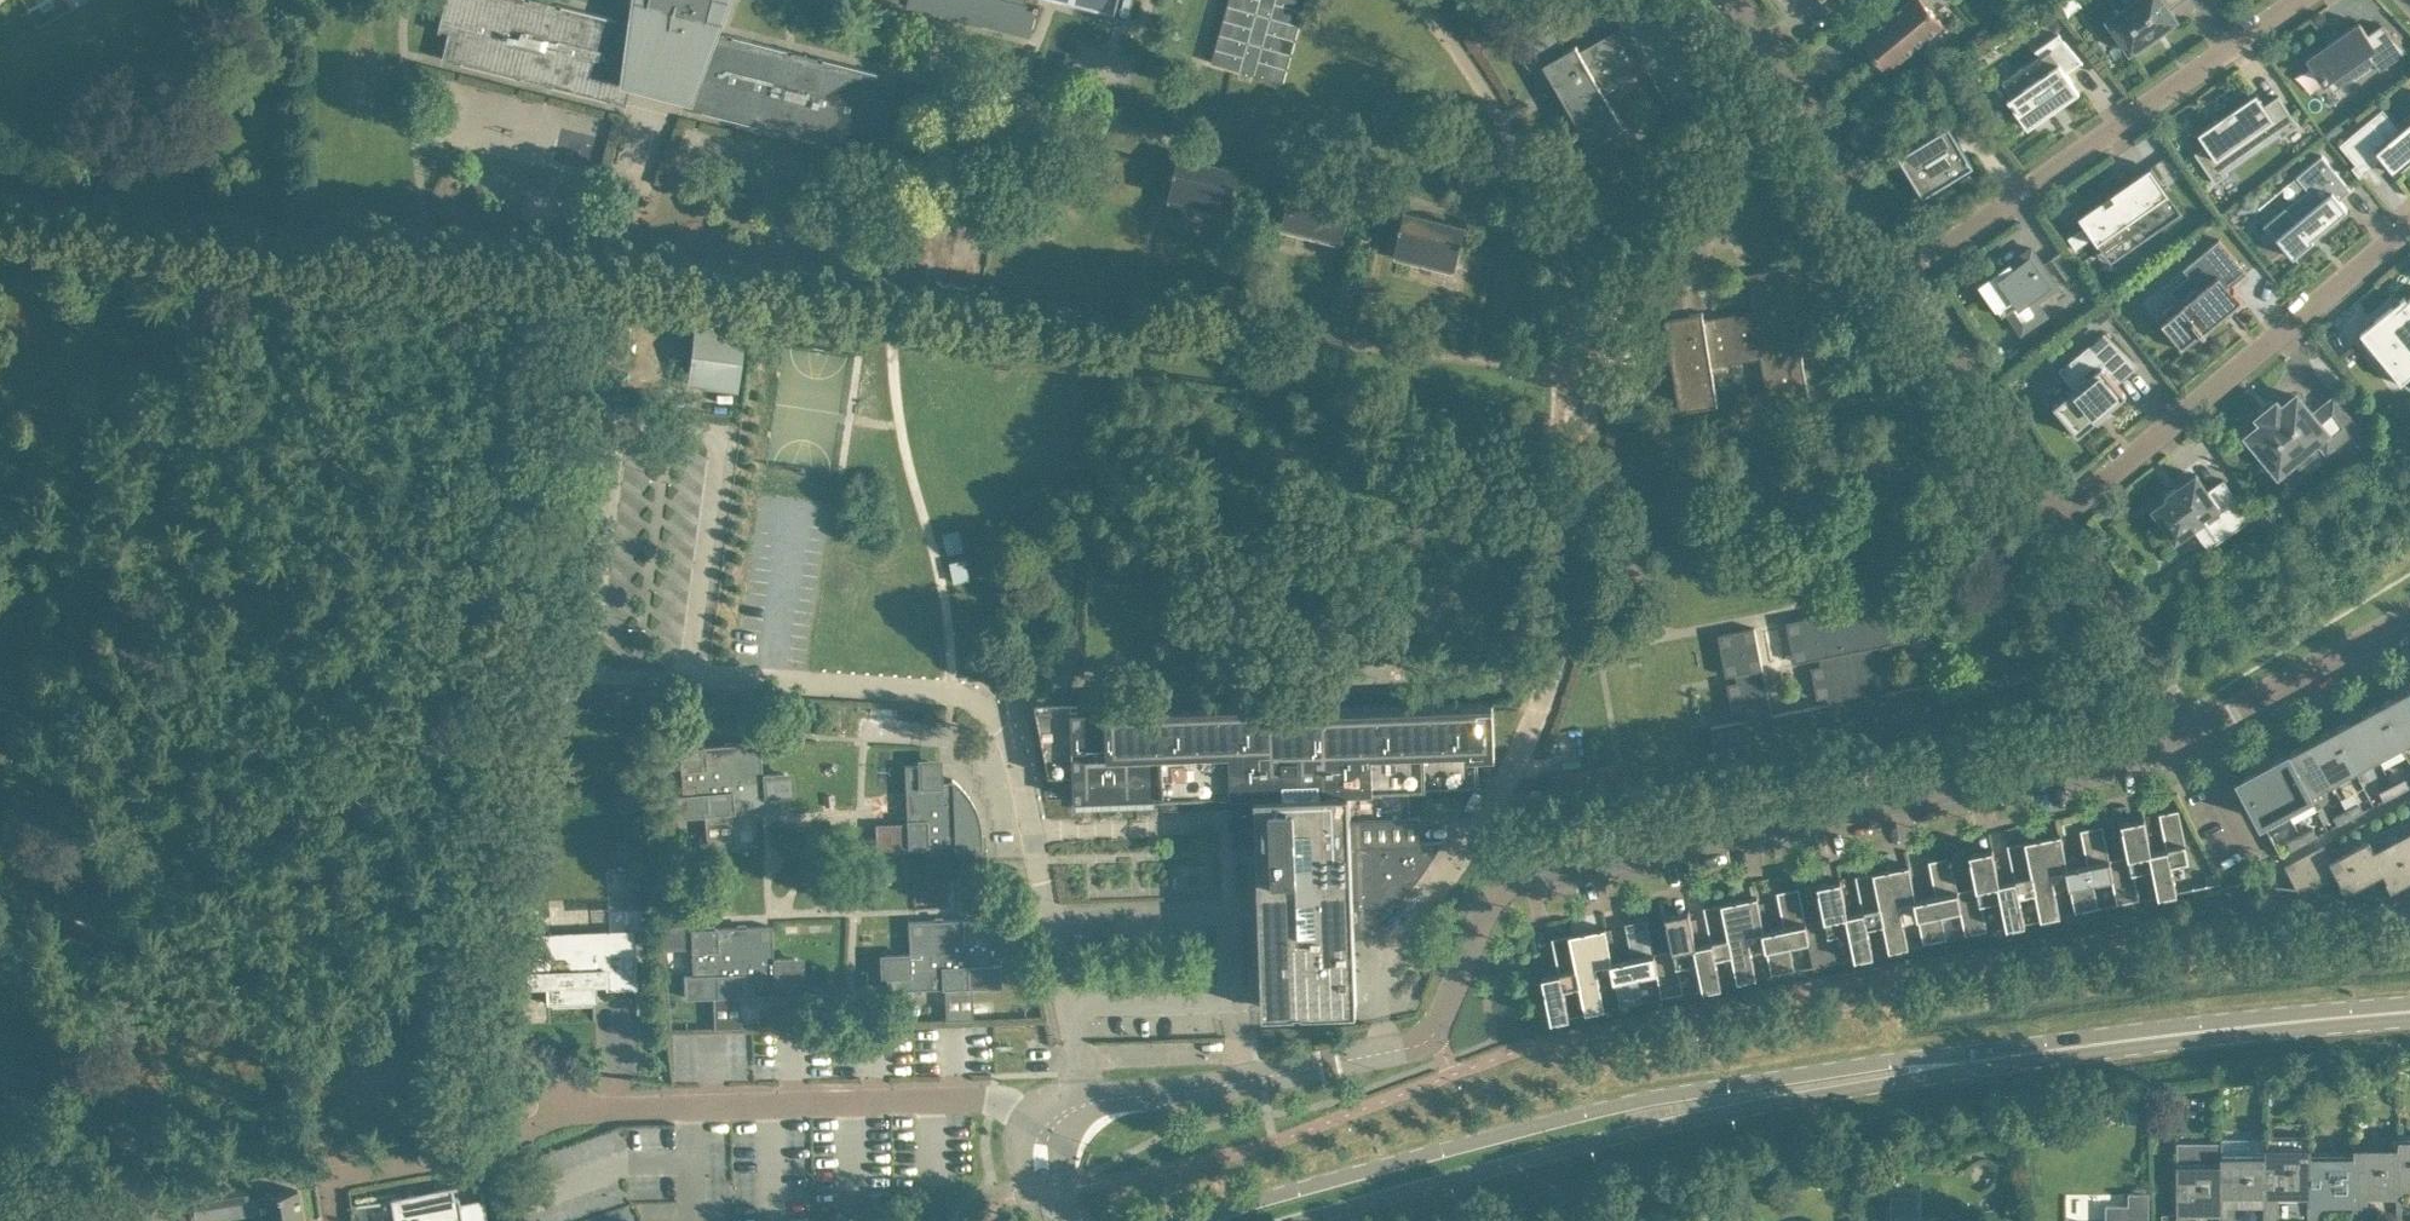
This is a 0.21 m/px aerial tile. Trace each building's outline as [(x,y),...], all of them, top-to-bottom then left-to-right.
[(630,22),(545,0),(447,0),(439,30),(442,31),(442,29),(450,31),(444,57),(627,104),(632,85),(644,88),(642,94),(673,102),(674,96),(686,99),(684,106),(868,152),(876,124),(883,126),(882,129),(885,130),(899,76),(722,32),(733,0),(633,0),(630,22)] [(908,1),(907,4),(1031,36),(1040,4),(1027,1),(1027,0),(908,0),(908,1)] [(1129,15),(1133,0),(1070,0),(1129,15)] [(1211,61),(1284,81),(1306,0),(1228,0),(1211,61)] [(1655,0),(1609,0),(1623,25),(1580,50),(1577,44),(1563,52),(1544,16),(1504,39),(1551,88),(1564,108),(1568,105),(1590,142),(1622,124),(1604,92),(1647,67),(1672,109),(1707,89),(1655,0)] [(1861,40),(1886,70),(1942,23),(1927,4),(1932,0),(1908,0),(1861,40)] [(2108,18),(2129,49),(2175,17),(2167,6),(2175,0),(2133,0),(2108,18)] [(2326,39),(2325,40),(2326,42),(2305,57),(2320,79),(2324,76),(2333,89),(2373,61),(2379,70),(2407,50),(2381,24),(2367,33),(2358,20),(2328,41),(2326,39)] [(2007,98),(2027,127),(2079,91),(2066,72),(2081,61),(2081,62),(2082,61),(2058,33),(2034,49),(2035,50),(2036,50),(2039,54),(2001,81),(2011,95),(2007,98)] [(1942,93),(1957,118),(1898,154),(1923,194),(1973,164),(1949,124),(1973,110),(1965,100),(1952,108),(1948,102),(1949,102),(1948,100),(1947,101),(1944,94),(1944,92),(1942,93)] [(2298,124),(2278,95),(2264,105),(2255,92),(2197,132),(2209,148),(2198,155),(2195,151),(2194,152),(2215,182),(2228,173),(2226,169),(2278,133),(2280,136),(2298,124)] [(2339,143),(2357,164),(2375,150),(2393,172),(2409,158),(2409,119),(2399,128),(2387,138),(2370,117),(2339,143)] [(1665,156),(1670,164),(1688,155),(1683,146),(1665,156)] [(1225,208),(1229,209),(1239,169),(1178,154),(1168,194),(1196,201),(1195,206),(1224,213),(1225,208)] [(2293,256),(2313,238),(2312,236),(2347,207),(2339,198),(2351,189),(2322,154),(2296,175),(2307,189),(2263,225),(2266,228),(2268,226),(2293,256)] [(2079,214),(2085,222),(2067,235),(2075,246),(2093,234),(2104,250),(2106,250),(2105,248),(2151,216),(2159,227),(2183,211),(2151,165),(2129,181),(2128,180),(2112,192),(2115,197),(2107,203),(2103,198),(2079,214)] [(1337,237),(1342,238),(1352,197),(1290,182),(1280,223),(1309,230),(1307,235),(1336,242),(1337,237)] [(1450,265),(1454,267),(1464,225),(1404,210),(1394,251),(1422,258),(1420,263),(1448,270),(1450,265)] [(2161,320),(2159,322),(2181,349),(2201,332),(2203,334),(2233,310),(2231,307),(2243,298),(2234,287),(2232,289),(2228,284),(2244,271),(2246,272),(2247,272),(2219,238),(2183,268),(2200,289),(2182,303),(2178,298),(2157,315),(2161,320)] [(2009,262),(1979,283),(2002,315),(2008,311),(2022,331),(2021,331),(2022,331),(2023,331),(2022,331),(2046,314),(2046,315),(2046,314),(2047,314),(2046,313),(2046,314),(2036,300),(2057,285),(2057,286),(2058,286),(2057,285),(2058,285),(2058,284),(2057,285),(2031,247),(2032,247),(2031,247),(2030,247),(2010,262),(2009,261),(2009,262)] [(2052,257),(2067,278),(2076,272),(2061,250),(2052,257)] [(1769,405),(1808,399),(1787,267),(1748,273),(1753,311),(1702,318),(1701,311),(1688,313),(1682,274),(1636,281),(1658,331),(1668,330),(1680,408),(1717,402),(1711,364),(1761,356),(1769,405)] [(2394,382),(2398,378),(2401,381),(2409,374),(2409,297),(2402,303),(2403,304),(2396,310),(2392,305),(2360,332),(2364,336),(2360,340),(2394,382)] [(2103,304),(2091,313),(2099,323),(2111,313),(2103,304)] [(600,307),(593,361),(624,365),(631,311),(600,307)] [(695,322),(687,384),(736,390),(743,328),(695,322)] [(2061,369),(2074,387),(2053,405),(2078,434),(2126,394),(2116,383),(2138,365),(2105,333),(2061,369)] [(1369,383),(1381,385),(1384,370),(1369,367),(1367,378),(1362,377),(1359,390),(1367,392),(1369,383)] [(2279,470),(2318,437),(2327,448),(2354,425),(2332,398),(2312,415),(2296,396),(2281,409),(2276,403),(2260,416),(2265,422),(2249,434),(2279,470)] [(1774,433),(1777,453),(1787,452),(1783,431),(1774,433)] [(2166,493),(2168,496),(2152,507),(2175,540),(2201,522),(2215,543),(2251,518),(2224,478),(2207,489),(2196,472),(2166,493)] [(2160,605),(2168,620),(2185,611),(2173,595),(2160,605)] [(1762,667),(1763,667),(1755,627),(1718,634),(1726,674),(1735,673),(1737,680),(1727,682),(1733,714),(1743,712),(1744,719),(1711,725),(1719,768),(1857,741),(1857,738),(1865,737),(1865,739),(1947,723),(1941,693),(1940,693),(1939,685),(1938,680),(1881,692),(1879,684),(1889,682),(1887,670),(1883,651),(1873,653),(1872,645),(1905,639),(1902,626),(1900,614),(1897,598),(1856,607),(1849,609),(1849,608),(1826,612),(1827,613),(1820,615),(1820,614),(1787,620),(1792,648),(1793,648),(1795,660),(1807,658),(1807,659),(1819,656),(1821,663),(1811,665),(1817,697),(1827,695),(1828,702),(1771,714),(1762,667)] [(2388,700),(2409,740),(2409,739),(2409,688),(2388,700)] [(2388,700),(2363,713),(2384,753),(2409,740),(2388,700)] [(1283,702),(1072,710),(1072,718),(1074,773),(1075,798),(1162,795),(1162,805),(1162,807),(1232,805),(1234,846),(1258,846),(1264,1009),(1358,1006),(1355,937),(1354,924),(1380,909),(1378,904),(1408,886),(1410,887),(1422,872),(1432,857),(1442,840),(1420,840),(1419,815),(1410,816),(1350,817),(1349,788),(1409,786),(1479,784),(1478,764),(1495,763),(1493,702),(1319,709),(1284,710),(1283,702)] [(2363,713),(2339,726),(2359,766),(2384,753),(2363,713)] [(2339,726),(2314,739),(2335,779),(2359,766),(2339,726)] [(2314,739),(2289,752),(2310,792),(2335,779),(2314,739)] [(754,810),(754,809),(762,809),(788,807),(785,772),(761,774),(760,760),(761,759),(759,741),(732,743),(732,744),(725,744),(705,746),(705,745),(701,745),(701,746),(679,748),(679,746),(648,748),(650,767),(680,765),(680,767),(682,794),(673,794),(674,799),(675,799),(676,816),(731,811),(731,812),(734,812),(754,810)] [(2289,752),(2265,765),(2286,805),(2310,792),(2289,752)] [(929,844),(954,843),(954,849),(981,848),(981,833),(980,826),(979,820),(977,814),(975,808),(972,802),(969,796),(965,791),(961,786),(956,781),(951,777),(952,781),(949,781),(949,782),(941,782),(941,781),(940,781),(939,763),(904,764),(905,791),(906,791),(906,799),(906,819),(906,822),(907,822),(907,824),(877,825),(877,848),(910,847),(910,844),(926,844),(926,845),(929,845),(929,844)] [(2261,818),(2286,805),(2265,765),(2240,778),(2261,818)] [(2398,781),(2403,790),(2409,786),(2405,777),(2398,781)] [(2380,791),(2385,799),(2403,790),(2398,781),(2380,791)] [(1557,803),(1555,791),(1523,797),(1526,811),(1558,805),(1557,803)] [(2359,801),(2345,808),(2350,818),(2364,810),(2359,801)] [(2329,820),(2321,806),(2316,809),(2324,823),(2329,820)] [(2151,849),(2155,866),(2153,867),(2159,894),(2177,890),(2172,863),(2189,859),(2178,808),(2159,812),(2166,846),(2151,849)] [(2333,815),(2338,824),(2350,818),(2345,808),(2333,815)] [(2110,858),(2114,875),(2112,875),(2117,902),(2139,898),(2134,871),(2153,867),(2155,866),(2151,849),(2144,815),(2121,820),(2128,854),(2110,858)] [(2306,818),(2295,824),(2300,833),(2299,833),(2304,842),(2318,835),(2313,826),(2311,827),(2306,818)] [(2068,866),(2068,868),(2067,868),(2075,911),(2098,906),(2093,879),(2112,875),(2114,875),(2110,858),(2103,824),(2080,829),(2087,862),(2068,866)] [(2288,871),(2300,894),(2338,874),(2341,880),(2340,881),(2345,892),(2384,872),(2387,878),(2386,879),(2392,890),(2409,880),(2409,830),(2374,848),(2369,838),(2331,858),(2324,843),(2285,864),(2288,871)] [(2061,832),(2025,840),(2036,891),(2041,918),(2061,914),(2052,871),(2067,868),(2068,868),(2068,866),(2061,832)] [(709,834),(710,844),(730,842),(729,833),(709,834)] [(2287,840),(2292,849),(2304,842),(2299,833),(2287,840)] [(656,842),(657,852),(678,850),(677,840),(656,842)] [(2000,880),(2003,898),(2001,898),(2007,925),(2025,921),(2020,894),(2036,891),(2025,840),(2008,843),(2015,877),(2000,880)] [(1958,889),(1962,906),(1960,907),(1965,933),(1987,929),(1982,902),(2001,898),(2003,898),(2000,880),(1993,846),(1969,851),(1976,885),(1958,889)] [(1917,897),(1917,899),(1915,899),(1924,942),(1947,937),(1941,910),(1960,907),(1962,906),(1958,889),(1952,855),(1929,859),(1937,893),(1917,897)] [(678,862),(658,863),(660,905),(679,905),(678,862)] [(1910,863),(1873,871),(1884,922),(1889,949),(1909,945),(1900,902),(1915,899),(1917,899),(1917,897),(1910,863)] [(1849,911),(1852,929),(1850,929),(1855,956),(1874,952),(1868,925),(1884,922),(1873,871),(1856,874),(1864,908),(1849,911)] [(1807,920),(1811,937),(1808,938),(1814,964),(1836,960),(1830,933),(1850,929),(1852,929),(1849,911),(1841,878),(1817,882),(1825,916),(1807,920)] [(1808,938),(1811,937),(1807,920),(1800,886),(1777,891),(1785,924),(1765,928),(1765,930),(1763,930),(1772,973),(1795,968),(1789,942),(1808,938)] [(1758,895),(1721,902),(1732,953),(1738,980),(1757,976),(1748,933),(1763,930),(1765,930),(1765,928),(1758,895)] [(1696,943),(1699,960),(1698,960),(1703,987),(1722,983),(1716,956),(1732,953),(1721,902),(1704,906),(1711,939),(1696,943)] [(1678,964),(1698,960),(1699,960),(1696,943),(1689,909),(1666,913),(1673,947),(1654,951),(1658,969),(1656,969),(1662,996),(1684,991),(1678,964)] [(962,918),(942,919),(934,920),(934,919),(908,920),(908,939),(909,939),(909,953),(885,954),(887,989),(913,988),(921,988),(941,987),(941,988),(945,987),(999,984),(999,968),(1000,968),(999,963),(990,963),(990,939),(990,936),(989,936),(989,934),(1019,933),(1018,914),(987,915),(987,918),(965,919),(965,918),(962,918)] [(1637,973),(1656,969),(1658,969),(1654,951),(1647,917),(1625,922),(1632,956),(1613,960),(1613,961),(1612,961),(1621,1004),(1643,999),(1637,973)] [(763,993),(771,993),(797,992),(796,957),(772,958),(771,943),(772,943),(771,925),(745,926),(737,927),(737,926),(717,927),(714,927),(714,928),(692,928),(692,926),(663,927),(663,946),(691,945),(692,947),(691,947),(691,950),(692,974),(683,974),(683,979),(684,979),(685,996),(739,994),(740,995),(743,995),(743,994),(763,994),(763,993)] [(1571,933),(1581,984),(1580,984),(1586,1012),(1606,1008),(1596,964),(1612,961),(1613,961),(1613,960),(1606,926),(1571,933)] [(634,928),(526,932),(526,955),(532,955),(532,971),(527,971),(528,985),(545,984),(546,1002),(547,1002),(549,1002),(592,1000),(594,1000),(596,1000),(595,982),(605,982),(605,988),(636,987),(634,928)] [(1564,988),(1580,984),(1581,984),(1571,933),(1552,937),(1559,971),(1542,974),(1552,1020),(1571,1015),(1564,988)] [(1010,940),(1010,961),(1020,961),(1020,940),(1010,940)] [(717,1016),(717,1026),(738,1025),(737,1015),(717,1016)] [(2267,1220),(2311,1220),(2311,1151),(2311,1132),(2267,1132),(2267,1137),(2267,1220)] [(2399,1142),(2400,1220),(2409,1220),(2409,1133),(2399,1134),(2399,1142)] [(2221,1137),(2221,1141),(2222,1141),(2223,1220),(2267,1220),(2267,1137),(2221,1137)] [(2177,1213),(2162,1213),(2162,1220),(2223,1220),(2222,1141),(2221,1141),(2176,1142),(2177,1213)] [(2355,1151),(2356,1220),(2400,1220),(2399,1142),(2355,1142),(2355,1151)] [(2311,1151),(2311,1220),(2356,1220),(2355,1151),(2311,1151)] [(189,1188),(193,1209),(239,1201),(241,1214),(260,1211),(262,1220),(302,1220),(296,1188),(257,1194),(257,1196),(248,1198),(245,1179),(189,1188)] [(389,1196),(393,1220),(487,1220),(481,1190),(480,1190),(481,1197),(458,1201),(457,1194),(453,1195),(452,1187),(456,1186),(456,1184),(433,1188),(433,1192),(424,1194),(423,1191),(413,1192),(413,1191),(389,1196)] [(2149,1191),(2128,1191),(2128,1203),(2105,1203),(2105,1220),(2149,1220),(2149,1191)] [(1916,1192),(1890,1193),(1890,1220),(1916,1220),(1916,1192)]
